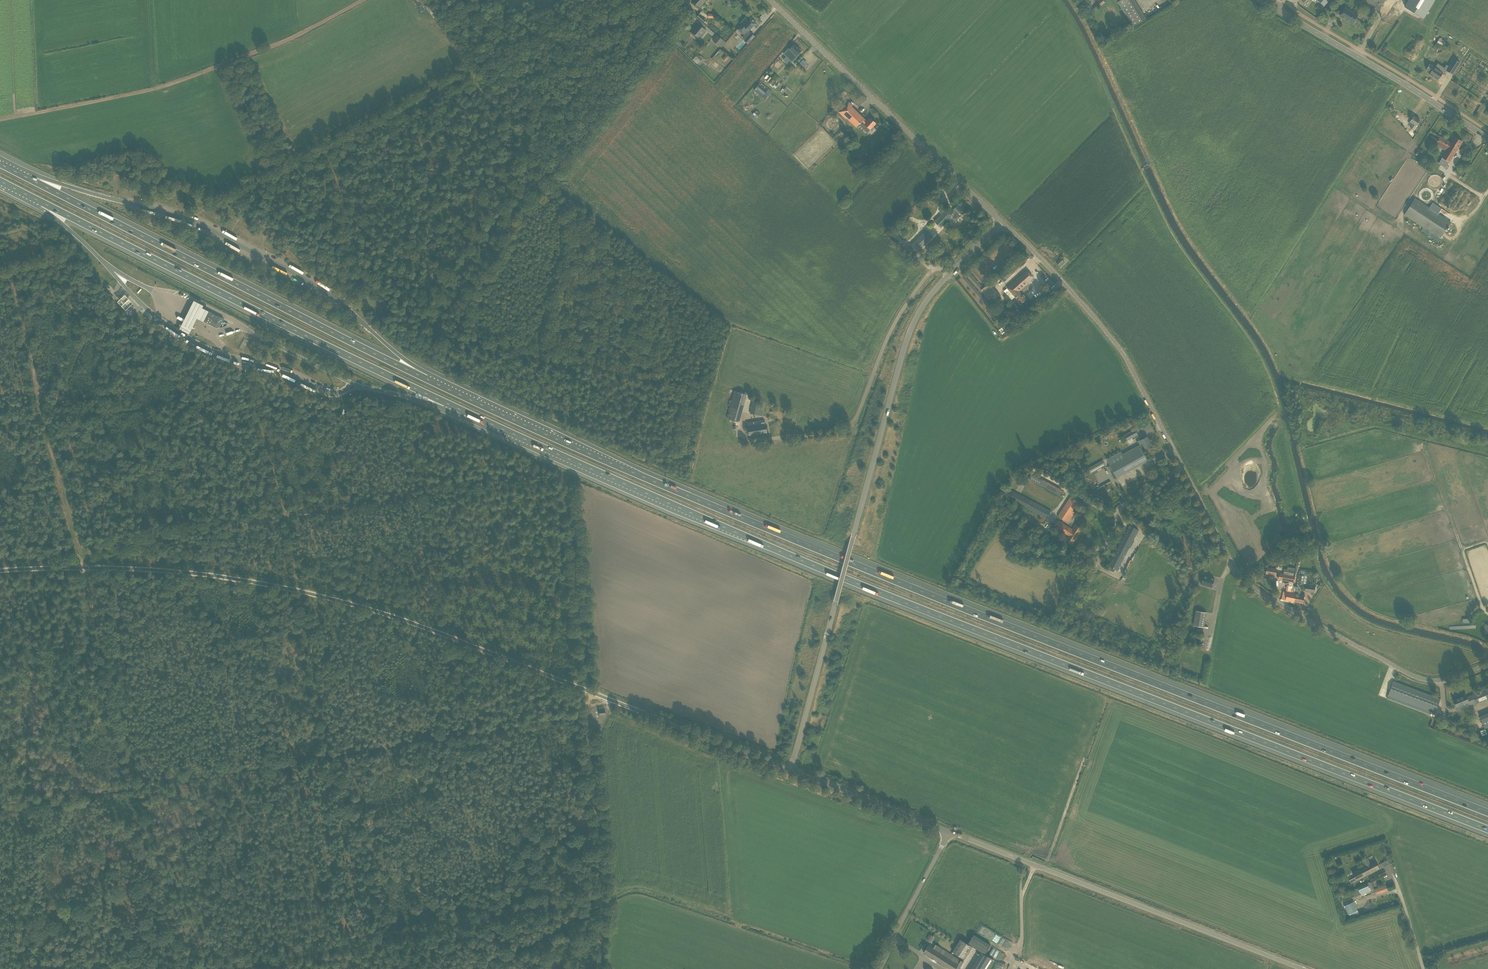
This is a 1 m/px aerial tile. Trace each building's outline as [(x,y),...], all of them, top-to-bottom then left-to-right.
[(693,3),(699,8),(707,0),(695,0),(693,3)] [(1379,10),(1385,0),(1362,0),(1379,10)] [(1424,18),(1434,0),(1409,0),(1405,6),(1424,18)] [(1340,16),(1353,24),(1358,15),(1345,7),(1340,16)] [(742,33),(744,35),(753,26),(753,27),(757,24),(753,20),(752,20),(750,18),(743,26),(741,24),(737,29),(742,33)] [(692,33),(692,34),(694,36),(695,36),(695,35),(696,36),(698,37),(702,32),(704,34),(707,31),(705,30),(703,28),(699,25),(692,33)] [(744,41),(748,44),(754,36),(751,33),(744,41)] [(713,41),(721,48),(725,42),(717,36),(713,41)] [(792,62),(799,54),(798,53),(800,50),(794,44),(789,49),(788,48),(783,54),(792,62)] [(698,54),(692,59),(697,64),(702,58),(698,54)] [(1454,59),(1446,70),(1453,75),(1460,63),(1454,59)] [(1430,64),(1426,70),(1430,72),(1429,74),(1438,80),(1443,73),(1435,67),(1430,64)] [(762,80),(752,92),(768,104),(777,93),(762,80)] [(862,121),(873,131),(876,128),(874,126),(876,123),(871,118),(869,120),(868,119),(867,121),(864,119),(865,119),(851,107),(852,106),(848,102),(845,106),(839,113),(845,118),(846,118),(856,127),(862,121)] [(1391,106),(1388,108),(1391,111),(1396,117),(1398,115),(1398,114),(1394,109),(1391,106)] [(1411,128),(1414,130),(1420,120),(1414,116),(1410,122),(1409,124),(1412,126),(1411,128)] [(1445,169),(1446,170),(1448,166),(1447,165),(1449,162),(1449,163),(1462,142),(1455,137),(1451,143),(1440,136),(1437,142),(1441,145),(1439,147),(1446,151),(1438,163),(1445,167),(1445,169)] [(848,137),(842,142),(847,147),(852,142),(848,137)] [(1415,198),(1404,215),(1423,227),(1421,230),(1438,241),(1440,238),(1445,231),(1451,222),(1434,211),(1432,209),(1417,199),(1415,198)] [(954,210),(950,214),(952,216),(952,217),(956,221),(960,217),(965,212),(958,205),(953,210),(954,210)] [(946,210),(934,221),(941,228),(944,226),(952,217),(952,216),(950,214),(946,210)] [(926,230),(911,246),(914,249),(918,252),(933,236),(926,230)] [(212,234),(211,237),(223,242),(224,240),(212,234)] [(1015,262),(1020,267),(1025,262),(1020,257),(1015,262)] [(272,265),(271,268),(283,274),(285,271),(272,265)] [(293,266),(292,269),(304,275),(305,272),(293,266)] [(1023,274),(1007,288),(1015,297),(1021,304),(1023,302),(1026,299),(1027,298),(1025,296),(1024,296),(1019,291),(1027,283),(1026,282),(1029,280),(1033,277),(1027,271),(1023,274)] [(989,284),(981,290),(985,294),(992,302),(1000,295),(992,287),(989,284)] [(312,287),(310,289),(322,297),(323,294),(312,287)] [(133,304),(125,295),(118,302),(126,311),(133,304)] [(204,303),(194,298),(180,326),(190,331),(198,316),(204,319),(209,310),(210,308),(203,305),(204,303)] [(1040,298),(1034,303),(1037,306),(1042,301),(1040,298)] [(204,319),(204,321),(217,327),(221,326),(225,319),(209,310),(204,319)] [(727,418),(739,421),(747,394),(734,391),(727,418)] [(752,401),(750,413),(758,415),(760,408),(761,402),(752,401)] [(747,430),(748,435),(767,432),(765,421),(747,423),(747,430)] [(1124,436),(1127,441),(1138,435),(1135,429),(1124,436)] [(1121,451),(1106,459),(1110,465),(1117,478),(1148,461),(1142,451),(1152,445),(1147,436),(1143,439),(1137,442),(1139,445),(1123,454),(1121,451)] [(1087,469),(1090,474),(1105,465),(1102,460),(1087,469)] [(1064,488),(1032,474),(1029,480),(1061,494),(1064,488)] [(1003,496),(1047,519),(1051,511),(1008,488),(1003,496)] [(1058,516),(1066,521),(1079,502),(1071,497),(1058,516)] [(1065,540),(1072,545),(1082,529),(1075,524),(1072,529),(1057,519),(1053,526),(1068,535),(1065,540)] [(1108,566),(1117,570),(1136,535),(1138,530),(1129,525),(1127,530),(1108,566)] [(1266,574),(1276,575),(1276,569),(1271,568),(1267,567),(1266,574)] [(1280,573),(1278,579),(1285,580),(1288,581),(1294,582),(1294,581),(1295,576),(1294,575),(1294,571),(1287,569),(1284,569),(1284,572),(1282,572),(1282,573),(1280,573)] [(1204,575),(1201,584),(1212,587),(1214,579),(1208,577),(1208,576),(1204,575)] [(1297,584),(1304,584),(1305,576),(1299,575),(1298,575),(1297,584)] [(1282,594),(1281,599),(1294,602),(1295,596),(1292,595),(1293,590),(1292,590),(1292,588),(1293,588),(1293,586),(1293,585),(1288,585),(1287,584),(1286,591),(1283,591),(1282,594)] [(1305,591),(1314,592),(1315,585),(1306,584),(1305,591)] [(1294,602),(1303,603),(1304,595),(1300,594),(1301,590),(1298,590),(1299,587),(1293,586),(1293,588),(1292,588),(1292,590),(1293,590),(1292,595),(1295,596),(1294,602)] [(1193,625),(1204,627),(1207,612),(1196,610),(1193,625)] [(1387,699),(1429,715),(1431,712),(1435,713),(1440,699),(1393,681),(1388,695),(1387,699)] [(1453,700),(1456,707),(1461,705),(1462,707),(1463,709),(1470,707),(1469,705),(1475,702),(1476,704),(1487,699),(1487,691),(1487,689),(1467,697),(1466,695),(1453,700)] [(1484,729),(1487,727),(1487,712),(1479,716),(1484,729)] [(1371,890),(1368,883),(1363,885),(1352,890),(1355,897),(1366,892),(1371,890)] [(1376,895),(1388,890),(1386,885),(1374,889),(1376,895)] [(1354,901),(1344,905),(1348,914),(1350,918),(1359,914),(1358,910),(1354,901)] [(974,934),(969,943),(986,953),(992,944),(974,934)] [(953,952),(966,958),(973,945),(960,938),(953,952)] [(924,952),(951,968),(959,968),(963,962),(960,960),(961,960),(936,944),(933,948),(928,945),(924,952)] [(971,968),(988,968),(994,960),(981,952),(971,968)]
